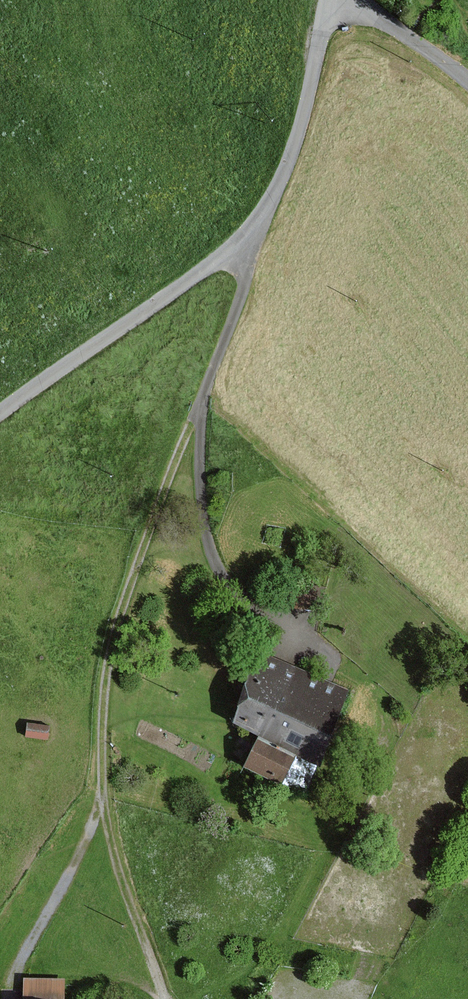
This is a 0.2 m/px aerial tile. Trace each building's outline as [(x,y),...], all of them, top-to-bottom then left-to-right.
[(298,794),(339,696),(328,691),(259,662),(231,728),(256,738),(242,771),(298,794)] [(22,998),(64,998),(65,983),(23,982),(22,998)]
